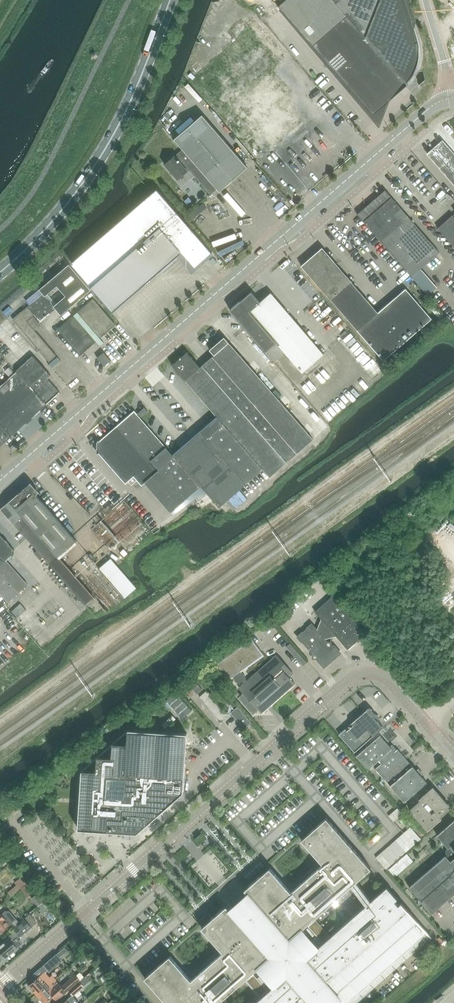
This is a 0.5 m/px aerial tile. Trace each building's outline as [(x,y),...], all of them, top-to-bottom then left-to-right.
[(406,83),(334,0),(281,0),(283,2),(278,7),(373,115),(408,85),(406,83)] [(406,83),(409,81),(410,80),(412,77),(414,75),(415,72),(416,70),(417,67),(418,66),(418,65),(419,63),(419,61),(420,60),(420,57),(420,56),(420,54),(420,52),(420,49),(420,47),(420,46),(419,44),(419,43),(406,0),(334,0),(406,83)] [(202,115),(174,140),(182,150),(165,165),(178,180),(189,170),(211,195),(218,189),(220,192),(248,168),(202,115)] [(443,141),(428,154),(453,184),(453,154),(443,141)] [(182,253),(183,252),(195,267),(212,253),(157,189),(152,193),(70,264),(90,287),(95,282),(113,303),(113,302),(140,280),(155,266),(160,272),(182,253)] [(412,276),(413,276),(417,272),(419,270),(427,263),(431,267),(438,260),(442,256),(440,253),(385,190),(358,215),(364,222),(412,277),(412,276)] [(453,247),(453,217),(453,216),(438,229),(453,247)] [(406,290),(379,314),(331,259),(323,248),(302,266),(383,361),(404,342),(432,318),(406,290)] [(91,290),(69,264),(40,290),(42,293),(12,319),(35,346),(43,339),(27,321),(35,314),(40,321),(41,320),(55,308),(61,315),(91,290)] [(260,302),(251,292),(241,301),(231,310),(230,310),(266,352),(275,362),(286,352),(303,373),(324,354),(271,293),(260,302)] [(116,326),(92,299),(58,328),(81,355),(97,342),(99,345),(104,343),(100,339),(116,326)] [(166,431),(159,437),(174,454),(219,507),(264,469),(271,476),(313,440),(224,337),(210,350),(214,355),(200,367),(187,352),(172,365),(201,399),(206,404),(217,417),(181,448),(166,431)] [(43,339),(35,346),(49,362),(57,356),(43,339)] [(98,358),(99,359),(105,366),(104,366),(104,367),(111,361),(110,361),(104,353),(104,352),(97,358),(98,358)] [(32,355),(15,370),(35,390),(48,404),(60,393),(59,392),(47,378),(51,375),(32,355)] [(0,384),(0,415),(16,432),(46,405),(47,405),(48,404),(35,390),(15,370),(0,384)] [(206,404),(201,399),(198,402),(202,407),(206,404)] [(144,407),(138,414),(141,418),(148,412),(144,407)] [(97,451),(125,483),(134,476),(142,485),(145,483),(171,512),(189,496),(200,486),(134,411),(98,444),(97,451)] [(0,415),(0,446),(16,432),(0,415)] [(40,559),(43,556),(86,605),(94,598),(58,556),(77,541),(34,493),(19,506),(13,499),(1,509),(37,550),(35,552),(40,559)] [(9,602),(29,585),(7,561),(16,553),(0,535),(0,592),(9,602)] [(110,558),(100,567),(99,568),(125,598),(137,588),(110,558)] [(317,628),(316,630),(324,639),(336,636),(347,649),(361,637),(365,633),(342,607),(333,596),(314,612),(321,619),(318,624),(317,628)] [(312,658),(315,658),(323,668),(340,653),(334,646),(332,648),(330,646),(330,642),(327,642),(311,624),(297,637),(313,654),(312,658)] [(250,642),(247,644),(214,668),(225,683),(233,677),(241,672),(261,657),(250,642)] [(296,658),(302,666),(306,662),(289,643),(285,646),(296,658)] [(241,672),(233,677),(236,680),(235,681),(236,682),(237,682),(238,682),(239,682),(240,682),(241,682),(242,682),(243,682),(243,681),(244,682),(240,686),(238,688),(243,693),(238,697),(252,714),(257,709),(260,713),(267,708),(270,705),(292,686),(294,684),(292,681),(289,678),(293,674),(277,656),(276,655),(264,665),(247,680),(247,679),(247,678),(247,677),(246,677),(246,676),(246,675),(245,675),(245,674),(244,674),(244,673),(243,673),(242,673),(242,672),(241,672)] [(186,682),(187,683),(196,694),(202,689),(191,678),(186,682)] [(202,694),(199,697),(220,721),(227,714),(206,690),(205,692),(202,689),(199,692),(202,694)] [(166,700),(183,718),(192,709),(176,692),(166,700)] [(231,712),(245,728),(252,722),(238,706),(231,712)] [(366,710),(339,734),(354,752),(383,727),(374,718),(376,716),(371,710),(371,709),(369,709),(368,709),(367,710),(366,710)] [(78,829),(137,833),(183,792),(187,733),(128,730),(82,770),(78,829)] [(427,782),(416,770),(398,749),(395,752),(380,735),(356,756),(363,765),(368,770),(379,760),(381,763),(375,769),(404,802),(427,782)] [(410,809),(412,812),(410,813),(427,833),(442,820),(441,818),(450,809),(433,789),(410,809)] [(191,980),(170,956),(145,978),(167,1002),(218,1002),(271,956),(287,974),(254,1002),(335,1002),(340,998),(344,1002),(426,931),(401,903),(398,905),(384,889),(371,901),(356,882),(371,869),(326,818),(301,840),(323,865),(291,892),(270,868),(245,890),(248,894),(239,902),(230,910),(226,906),(201,928),(223,953),(191,980)] [(445,856),(409,887),(432,914),(453,895),(453,820),(437,836),(448,848),(445,850),(445,856)] [(411,828),(376,858),(386,870),(422,840),(411,828)] [(212,854),(208,858),(224,877),(229,873),(212,854)] [(407,855),(389,870),(396,878),(414,862),(407,855)] [(198,865),(194,870),(211,889),(215,885),(198,865)] [(17,883),(9,890),(12,894),(28,880),(23,874),(16,881),(17,883)] [(29,881),(21,887),(28,895),(35,888),(29,881)] [(2,915),(1,913),(0,913),(0,933),(1,933),(1,932),(10,925),(16,920),(9,912),(6,912),(2,915)] [(29,914),(24,919),(31,927),(36,922),(29,914)] [(6,958),(18,948),(12,942),(20,935),(21,936),(32,927),(31,927),(24,919),(14,928),(16,931),(3,942),(3,943),(0,946),(0,952),(6,958)] [(82,943),(78,947),(83,953),(88,950),(82,943)] [(56,954),(41,968),(45,973),(48,970),(49,971),(61,960),(56,954)] [(38,994),(55,979),(52,976),(50,978),(45,973),(41,968),(30,978),(33,982),(30,985),(30,987),(32,990),(34,990),(38,994)] [(61,987),(66,992),(80,980),(75,975),(61,987)] [(55,979),(38,994),(40,997),(40,999),(43,1002),(45,1002),(46,1002),(56,994),(60,998),(66,993),(58,983),(55,979)] [(79,982),(69,990),(73,995),(83,987),(79,982)]
